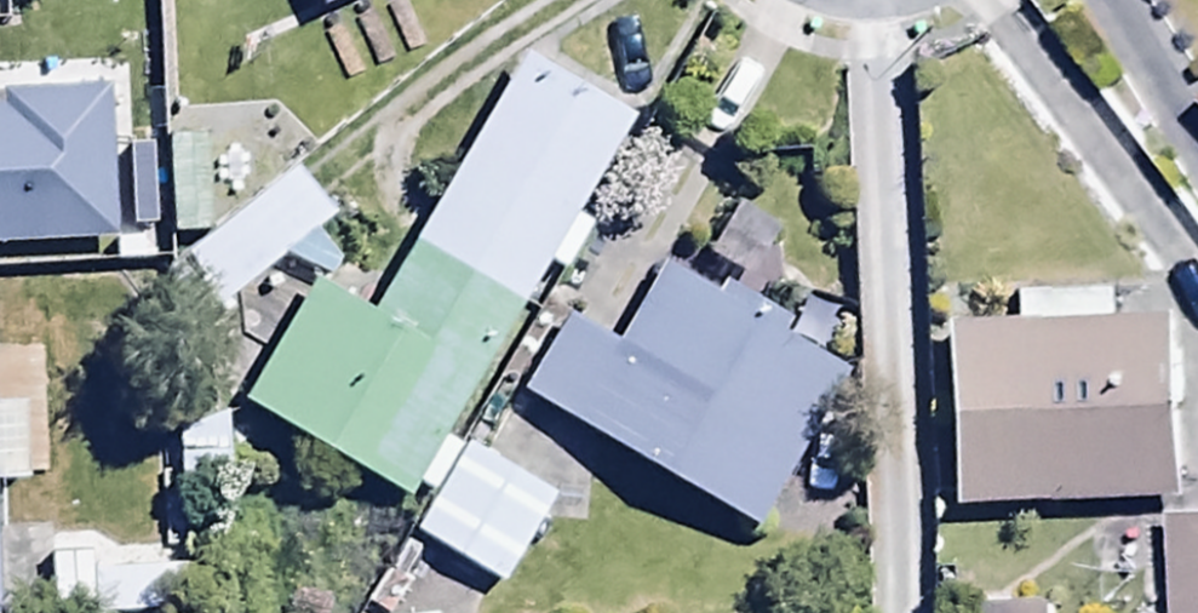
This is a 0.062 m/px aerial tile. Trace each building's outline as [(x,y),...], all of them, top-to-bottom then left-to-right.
[(326,18),(368,0),(318,0),(326,18)] [(0,39),(0,167),(23,166),(19,38),(0,39)] [(320,288),(251,410),(416,511),(427,493),(438,499),(463,458),(450,450),(558,273),(571,281),(561,297),(594,317),(630,257),(581,227),(639,130),(538,68),(380,325),(320,288)] [(276,141),(194,199),(223,237),(190,263),(227,311),(340,224),(276,141)] [(741,214),(711,264),(752,289),(782,239),(741,214)] [(571,327),(528,402),(759,541),(854,383),(778,336),(784,325),(731,292),(721,309),(665,275),(617,355),(571,327)] [(1015,336),(955,339),(959,516),(1177,511),(1173,326),(1118,328),(1117,300),(1014,302),(1015,336)] [(31,496),(28,413),(0,414),(0,497),(31,496)] [(474,457),(421,541),(504,594),(557,509),(474,457)] [(1168,529),(1170,612),(1197,612),(1197,528),(1168,529)]
